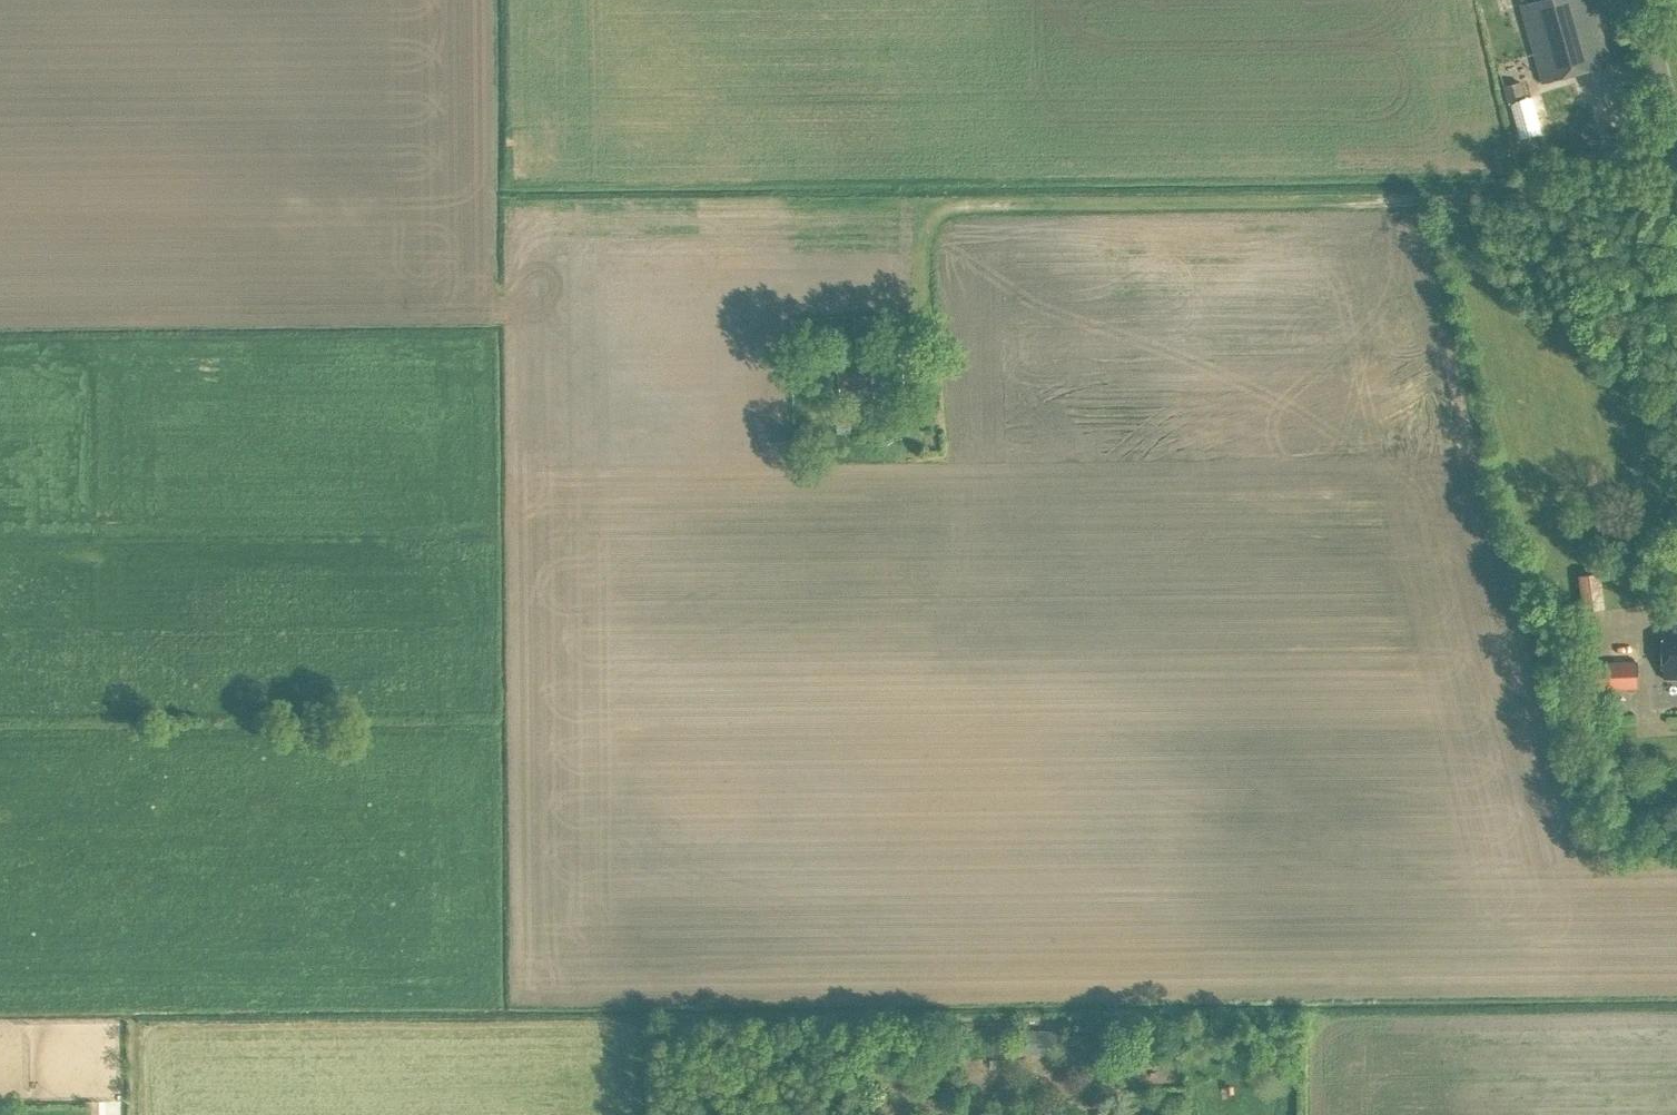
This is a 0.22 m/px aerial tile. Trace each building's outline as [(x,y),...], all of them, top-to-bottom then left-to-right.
[(1619,71),(1598,0),(1523,0),(1524,5),(1523,5),(1547,92),(1619,71)] [(1526,99),(1521,81),(1505,85),(1509,103),(1526,99)] [(1603,572),(1583,574),(1586,609),(1607,607),(1603,572)] [(1663,628),(1663,682),(1676,682),(1676,628),(1663,628)] [(1621,677),(1636,677),(1636,662),(1597,663),(1597,692),(1621,691),(1621,677)] [(1621,691),(1637,691),(1636,677),(1621,677),(1621,691)] [(1057,1032),(1027,1031),(1026,1054),(1056,1054),(1057,1032)] [(999,1060),(990,1060),(990,1069),(999,1069),(999,1060)]
